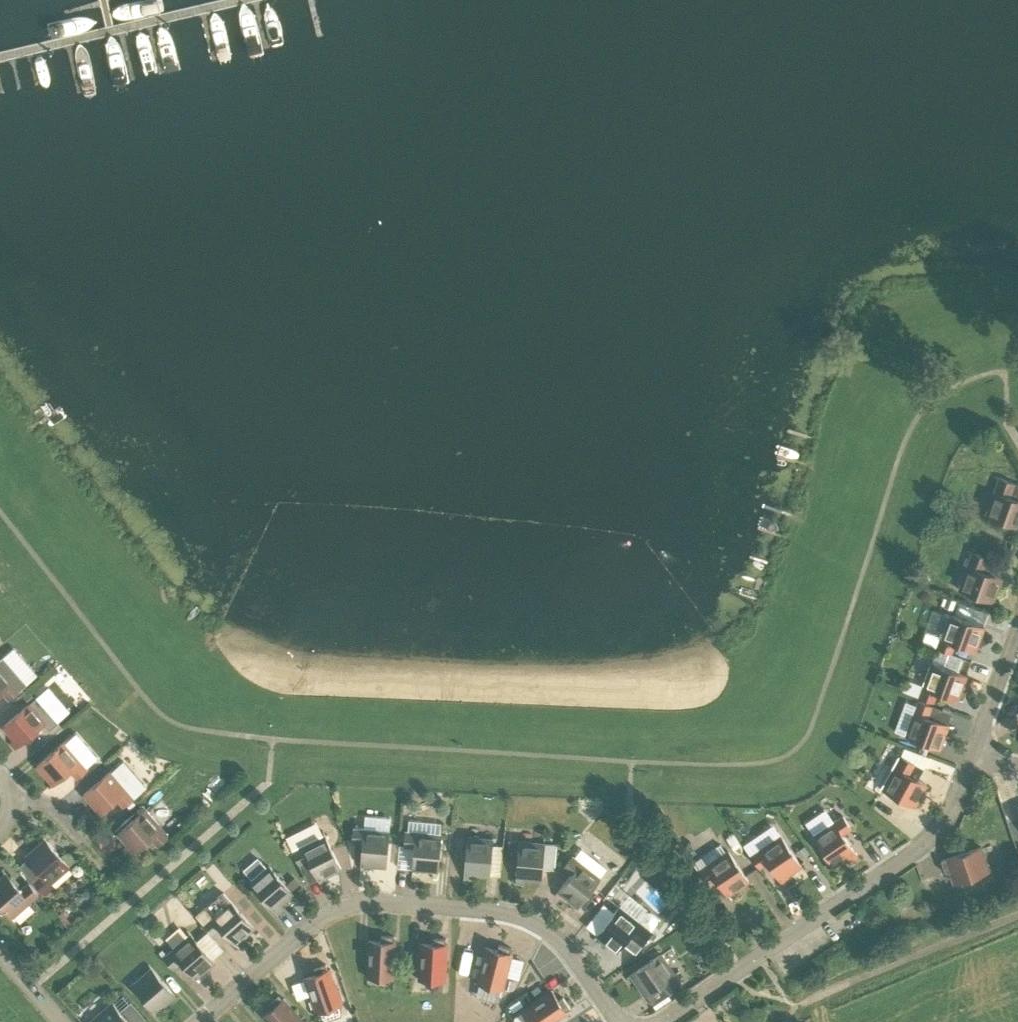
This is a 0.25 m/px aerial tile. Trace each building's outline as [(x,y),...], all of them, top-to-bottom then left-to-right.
[(1000,477),(995,492),(986,514),(1017,526),(1017,483),(1000,477)] [(1002,578),(992,574),(998,559),(976,551),(971,566),(963,563),(962,564),(968,566),(960,589),(999,603),(999,602),(994,600),(1002,578)] [(954,609),(957,601),(948,597),(945,606),(954,609)] [(976,649),(984,626),(945,612),(945,613),(950,615),(938,647),(951,653),(955,643),(981,652),(981,651),(976,649)] [(27,684),(4,656),(0,660),(0,693),(3,691),(10,699),(27,684)] [(958,698),(967,675),(932,663),(925,685),(920,697),(933,702),(937,692),(963,701),(964,700),(958,698)] [(37,696),(35,698),(4,725),(15,738),(11,742),(16,748),(45,723),(51,729),(59,721),(37,696)] [(932,705),(919,700),(917,700),(909,719),(899,715),(894,731),(940,748),(948,726),(954,728),(954,726),(928,717),(932,705)] [(49,787),(50,788),(71,769),(78,777),(89,768),(66,742),(70,738),(69,737),(38,765),(53,783),(49,787)] [(926,754),(929,748),(922,746),(919,752),(926,754)] [(905,747),(895,767),(890,764),(890,765),(895,768),(883,789),(920,809),(920,808),(915,805),(927,784),(918,779),(930,756),(905,747)] [(96,815),(97,816),(118,798),(125,806),(127,804),(133,799),(135,797),(112,770),(117,767),(116,766),(84,793),(100,811),(96,815)] [(133,799),(127,804),(130,808),(136,803),(133,799)] [(137,809),(140,813),(147,807),(144,804),(137,809)] [(159,845),(169,836),(147,810),(151,806),(150,805),(147,807),(140,813),(119,832),(128,844),(124,848),(131,855),(152,837),(159,845)] [(362,864),(387,866),(391,816),(366,815),(365,827),(354,826),(353,840),(363,841),(361,869),(362,869),(362,864)] [(852,827),(844,815),(815,835),(812,830),(811,831),(813,834),(818,842),(827,854),(831,860),(834,865),(848,856),(852,861),(858,856),(843,833),(852,827)] [(442,829),(441,828),(441,823),(409,821),(408,831),(405,831),(404,845),(415,846),(412,874),(414,874),(414,868),(438,870),(442,829)] [(331,879),(328,874),(342,867),(323,830),(322,831),(318,823),(287,839),(299,863),(300,863),(310,882),(318,878),(321,884),(331,879)] [(791,880),(788,875),(802,865),(778,830),(777,831),(780,836),(751,856),(759,867),(768,861),(784,884),(791,880)] [(493,845),(494,833),(493,833),(492,839),(468,837),(464,878),(473,879),(473,873),(501,876),(503,846),(493,845)] [(27,855),(42,873),(34,881),(46,894),(55,886),(52,882),(70,866),(42,834),(41,835),(45,839),(27,855)] [(814,845),(818,842),(813,834),(809,837),(814,845)] [(545,844),(546,837),(544,837),(544,843),(520,841),(516,883),(525,884),(525,878),(542,879),(543,868),(555,869),(557,845),(545,844)] [(509,840),(508,848),(519,849),(520,840),(509,840)] [(729,850),(726,853),(719,844),(694,862),(707,882),(716,876),(731,899),(732,899),(729,894),(749,880),(729,850)] [(802,858),(810,852),(806,845),(797,851),(802,858)] [(951,870),(955,882),(989,870),(981,846),(941,859),(946,872),(951,870)] [(559,891),(578,906),(604,873),(603,872),(600,877),(572,855),(564,866),(572,873),(555,895),(556,896),(559,891)] [(266,867),(258,857),(244,870),(252,879),(266,867)] [(294,893),(266,861),(265,862),(269,866),(251,882),(278,913),(284,908),(281,904),(294,893)] [(20,888),(6,871),(5,872),(9,877),(0,884),(0,903),(18,924),(19,923),(15,919),(33,903),(31,901),(40,894),(28,881),(20,888)] [(287,885),(292,891),(295,888),(301,883),(295,876),(286,884),(287,885)] [(240,947),(236,942),(254,927),(225,892),(198,916),(204,922),(214,933),(221,927),(239,947),(240,947)] [(641,914),(636,919),(620,906),(594,939),(595,940),(599,936),(617,950),(624,941),(635,950),(655,925),(657,921),(658,918),(657,915),(655,913),(653,911),(650,910),(646,910),(643,911),(641,914)] [(201,981),(197,976),(215,961),(188,929),(187,930),(190,934),(164,957),(175,968),(182,961),(200,981),(201,981)] [(396,941),(395,941),(394,941),(394,936),(381,935),(381,940),(369,940),(368,941),(370,941),(368,976),(394,978),(395,961),(395,942),(396,942),(396,941)] [(448,944),(447,944),(446,944),(446,938),(433,937),(433,943),(420,942),(420,944),(422,944),(420,979),(446,980),(447,945),(448,945),(448,944)] [(512,954),(512,953),(511,953),(512,947),(499,944),(498,950),(486,947),(486,948),(480,969),(479,977),(476,982),(480,983),(476,996),(498,1002),(501,988),(503,988),(512,954)] [(628,978),(632,975),(646,995),(647,994),(662,984),(669,993),(678,988),(684,983),(683,981),(677,973),(680,971),(680,970),(675,973),(661,953),(627,977),(628,978)] [(162,1015),(158,1010),(176,995),(148,963),(147,964),(151,968),(133,984),(161,1016),(162,1015)] [(305,979),(306,978),(312,996),(320,1012),(343,1001),(342,1001),(344,1000),(339,989),(338,989),(330,970),(331,969),(331,968),(329,969),(327,964),(314,968),(316,973),(304,978),(305,979)] [(505,987),(513,988),(515,979),(507,977),(505,987)] [(553,990),(552,989),(551,990),(552,991),(524,1010),(532,1021),(553,1021),(566,1012),(567,1013),(568,1013),(567,1011),(571,1007),(564,997),(559,1000),(553,990)] [(669,993),(654,1004),(657,1008),(672,998),(669,993)] [(283,998),(283,999),(279,995),(269,1003),(273,1008),(263,1016),(264,1017),(265,1016),(271,1021),(306,1021),(284,999),(285,998),(284,997),(283,998)] [(509,1005),(513,1012),(524,1005),(520,999),(509,1005)] [(146,1019),(131,1003),(121,1011),(112,1000),(89,1021),(143,1021),(146,1019)]
